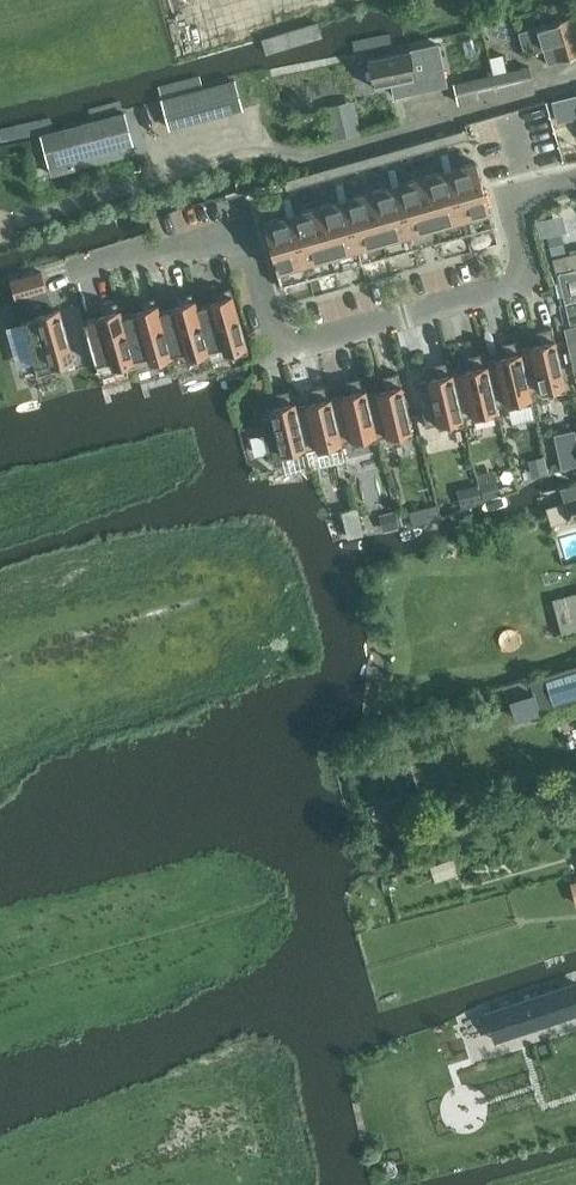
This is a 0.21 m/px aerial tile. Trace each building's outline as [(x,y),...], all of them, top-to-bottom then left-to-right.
[(519,32),(524,49),(534,46),(535,52),(544,49),(548,64),(575,55),(575,31),(571,16),(535,27),(519,32)] [(438,44),(369,59),(375,87),(392,84),(394,95),(447,83),(438,44)] [(528,66),(454,84),(458,102),(533,85),(528,66)] [(163,98),(171,127),(242,108),(235,79),(163,98)] [(553,99),(558,120),(575,116),(575,93),(553,99)] [(354,106),(326,112),(332,139),(360,132),(354,106)] [(72,159),(133,143),(125,111),(40,133),(51,175),(74,169),(72,159)] [(467,128),(455,131),(458,141),(469,137),(467,128)] [(458,141),(455,131),(444,134),(446,144),(458,141)] [(432,138),(435,147),(446,144),(444,134),(432,138)] [(424,150),(435,147),(432,138),(421,141),(424,150)] [(424,150),(421,141),(410,144),(412,153),(424,150)] [(398,147),(401,157),(412,153),(410,144),(398,147)] [(387,151),(389,160),(401,157),(398,147),(387,151)] [(375,154),(378,163),(389,160),(387,151),(375,154)] [(364,157),(366,166),(378,163),(375,154),(364,157)] [(352,160),(355,170),(366,166),(364,157),(352,160)] [(341,164),(344,173),(355,170),(352,160),(341,164)] [(476,161),(423,176),(441,240),(494,225),(476,161)] [(330,167),(332,176),(344,173),(341,164),(330,167)] [(318,170),(321,179),(332,176),(330,167),(318,170)] [(307,173),(309,183),(321,179),(318,170),(307,173)] [(295,177),(298,186),(309,183),(307,173),(295,177)] [(441,240),(423,176),(370,191),(388,255),(441,240)] [(286,189),(298,186),(295,177),(284,180),(286,189)] [(317,206),(335,270),(388,255),(370,191),(317,206)] [(282,285),(335,270),(317,206),(264,221),(282,285)] [(560,231),(547,234),(552,255),(566,252),(560,231)] [(552,256),(555,271),(575,266),(575,250),(552,256)] [(558,271),(564,302),(575,299),(575,267),(558,271)] [(16,299),(47,290),(42,271),(10,280),(16,299)] [(208,349),(209,348),(223,344),(225,351),(240,347),(241,353),(248,351),(230,287),(214,292),(217,300),(197,306),(196,306),(208,349)] [(171,353),(186,349),(188,356),(202,352),(204,358),(211,356),(209,348),(208,349),(196,306),(197,306),(193,292),(177,296),(179,305),(160,311),(159,311),(171,353)] [(133,358),(134,358),(148,354),(150,361),(165,357),(167,362),(173,360),(171,353),(159,311),(160,311),(156,296),(139,301),(142,310),(122,315),(121,316),(133,358)] [(565,302),(569,322),(575,321),(575,300),(565,302)] [(134,358),(133,358),(121,316),(122,315),(118,301),(102,306),(104,314),(83,320),(95,363),(111,359),(113,366),(128,361),(129,367),(136,365),(134,358)] [(75,364),(68,339),(60,309),(22,320),(38,375),(75,364)] [(530,392),(541,390),(542,395),(567,390),(552,327),(536,331),(539,344),(520,348),(519,349),(530,392)] [(496,405),(507,402),(508,408),(533,402),(530,392),(519,349),(520,348),(518,339),(502,343),(505,356),(486,361),(485,361),(496,405)] [(463,417),(473,415),(474,421),(499,415),(496,405),(485,361),(486,361),(484,352),(468,355),(471,369),(452,373),(451,373),(462,417),(463,417)] [(451,373),(452,373),(449,360),(433,364),(436,377),(416,382),(426,426),(438,423),(439,429),(464,423),(463,417),(462,417),(451,373)] [(376,438),(377,438),(387,435),(389,441),(413,435),(399,372),(382,376),(386,389),(367,394),(366,394),(376,438)] [(340,442),(341,442),(352,439),(353,445),(377,439),(377,438),(376,438),(366,394),(367,394),(363,376),(347,380),(350,393),(331,398),(330,398),(340,442)] [(306,450),(317,448),(318,453),(343,448),(341,442),(340,442),(330,398),(331,398),(328,385),(312,388),(315,402),(296,406),(306,450)] [(296,406),(292,389),(276,392),(279,406),(258,411),(269,455),(281,452),(282,458),(307,452),(306,450),(296,406)] [(575,467),(575,434),(556,438),(563,469),(575,467)] [(545,456),(530,460),(534,475),(549,471),(545,456)] [(495,480),(480,486),(484,499),(500,493),(495,480)] [(477,485),(459,490),(464,508),(482,504),(477,485)] [(563,488),(573,520),(575,519),(575,485),(563,488)] [(564,502),(547,507),(551,521),(568,516),(564,502)] [(437,503),(425,506),(428,520),(440,517),(437,503)] [(395,511),(383,514),(387,531),(399,528),(395,511)] [(353,522),(348,530),(350,537),(364,534),(360,520),(353,522)] [(554,599),(562,633),(575,629),(575,593),(554,599)] [(509,698),(515,718),(539,711),(575,699),(575,664),(529,679),(533,690),(530,691),(509,698)] [(526,678),(503,684),(507,698),(509,698),(530,691),(526,678)] [(453,859),(431,867),(433,875),(456,867),(453,859)] [(486,1012),(495,1040),(575,1013),(575,982),(486,1012)]
